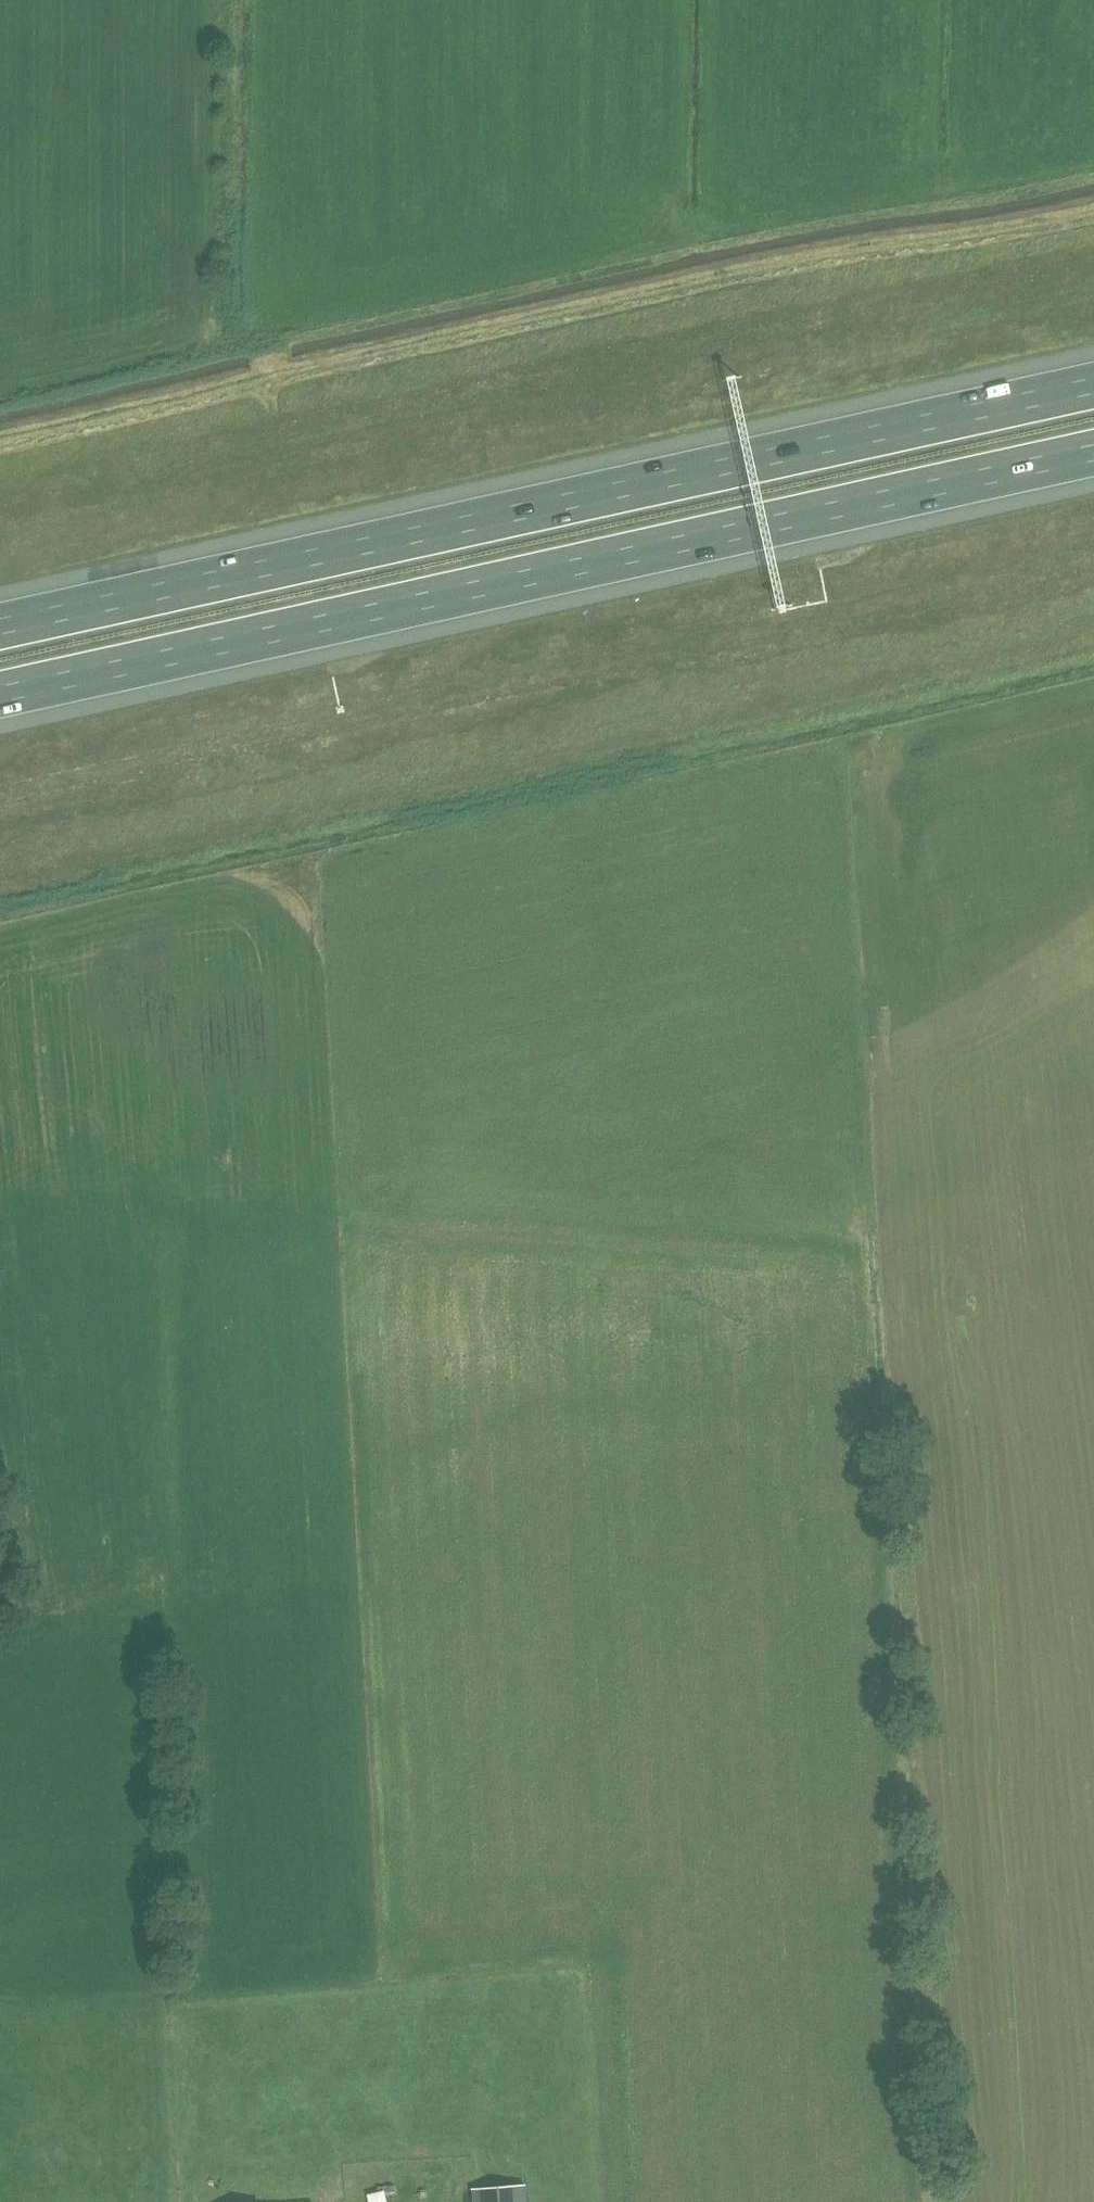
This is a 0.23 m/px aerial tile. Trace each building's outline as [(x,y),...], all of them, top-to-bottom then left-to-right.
[(378,2191),(386,2190),(386,2193),(396,2192),(394,2185),(378,2186),(378,2191)] [(474,2189),(476,2201),(525,2201),(524,2185),(474,2189)]
